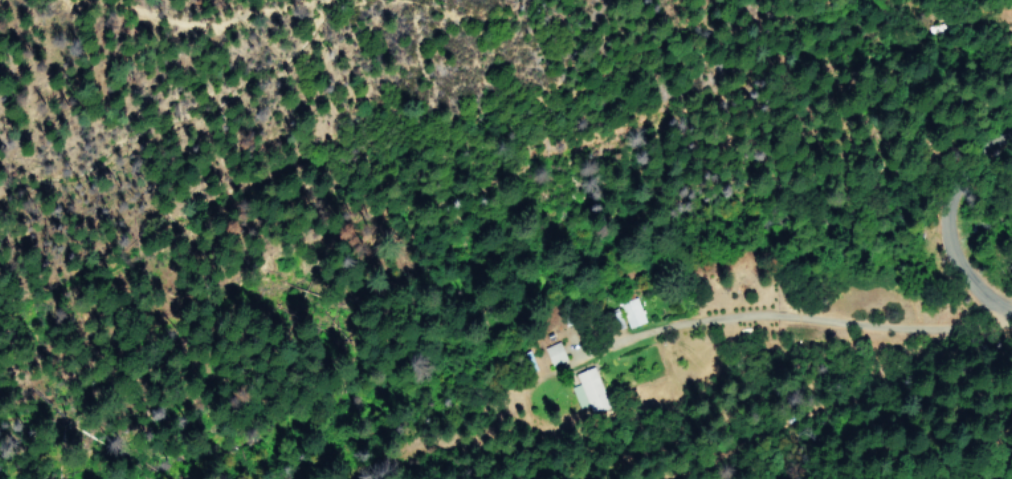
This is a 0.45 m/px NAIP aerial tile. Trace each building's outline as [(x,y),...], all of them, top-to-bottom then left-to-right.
[(629,329),(647,321),(634,295),(617,304),(629,329)] [(607,407),(595,368),(575,373),(578,385),(571,387),(578,409),(588,406),(590,413),(607,407)]
